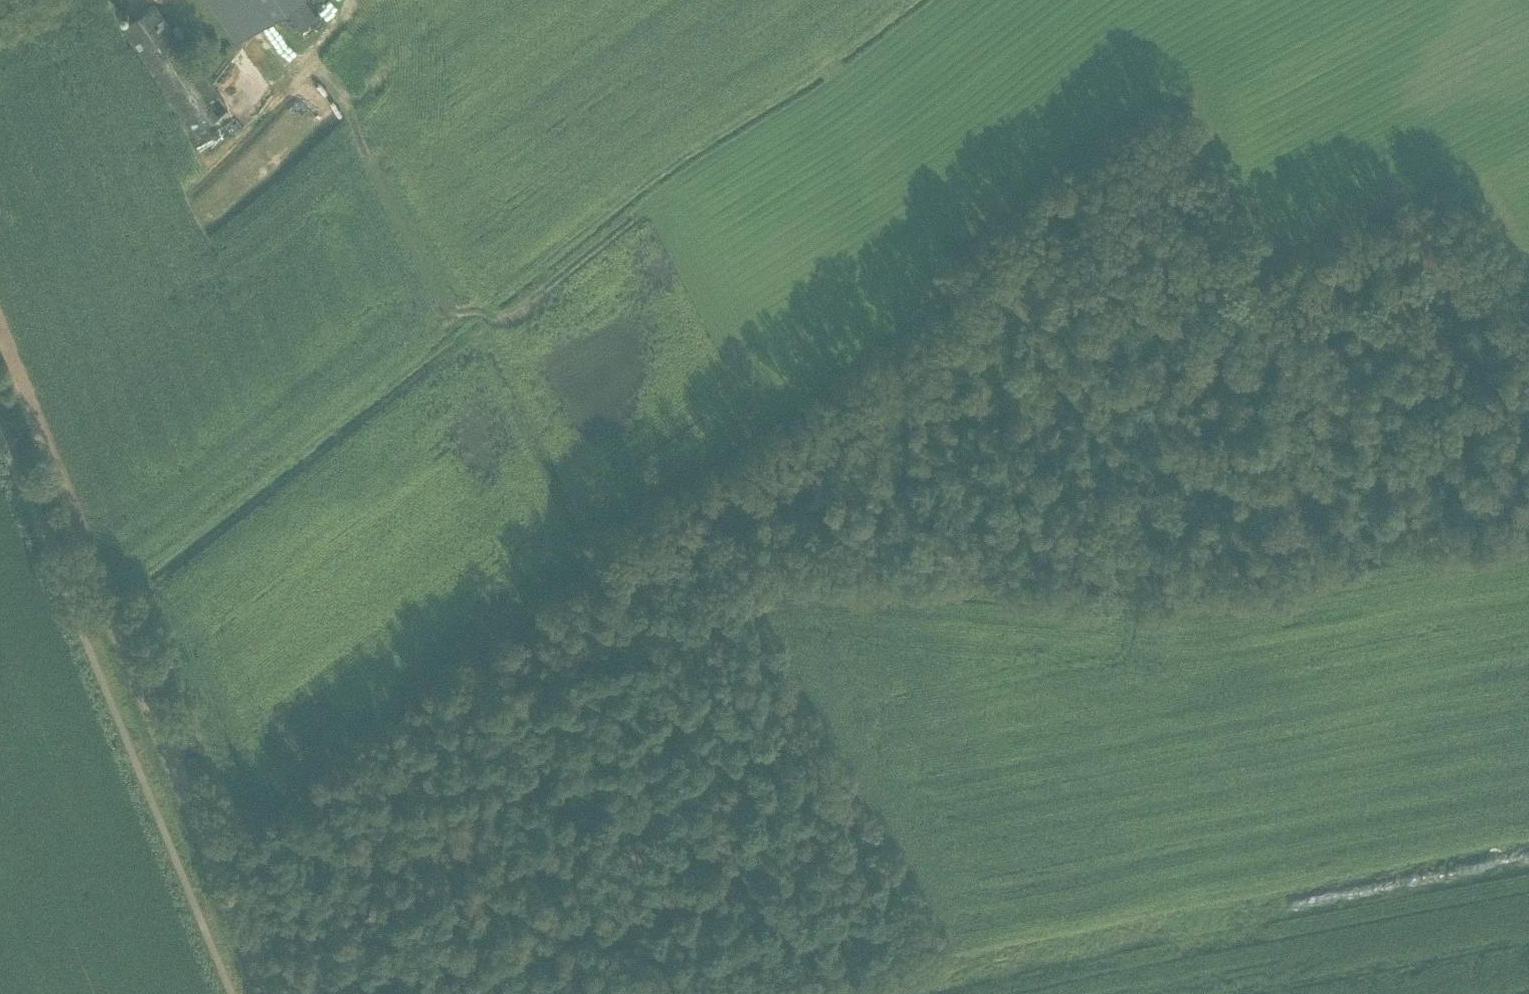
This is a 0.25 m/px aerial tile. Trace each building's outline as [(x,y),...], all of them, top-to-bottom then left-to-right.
[(237,42),(284,8),(299,31),(318,18),(306,0),(207,0),(237,42)] [(122,26),(134,42),(195,130),(226,109),(154,4),(122,26)] [(228,64),(216,71),(226,86),(237,78),(228,64)]
